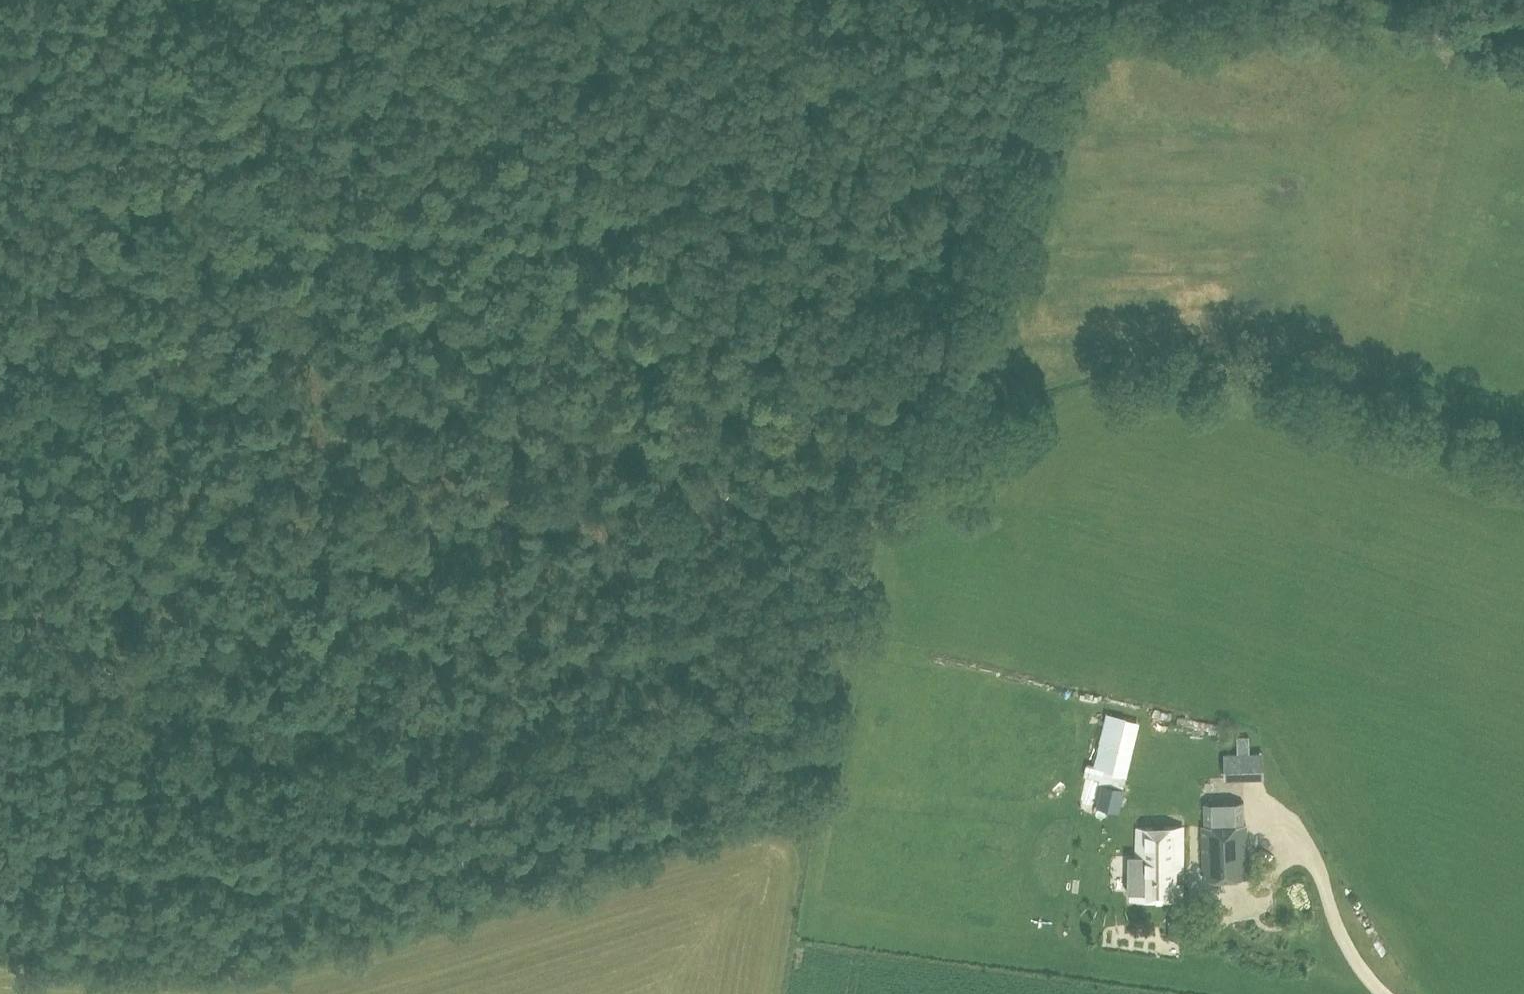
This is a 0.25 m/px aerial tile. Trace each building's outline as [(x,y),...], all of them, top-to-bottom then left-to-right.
[(1094,764),(1088,764),(1079,800),(1120,809),(1139,725),(1105,714),(1094,764)] [(1237,754),(1224,755),(1224,781),(1262,780),(1262,753),(1249,753),(1249,738),(1237,738),(1237,754)] [(1203,826),(1205,880),(1248,878),(1246,824),(1244,824),(1244,802),(1203,804),(1204,826),(1203,826)] [(1137,858),(1130,858),(1131,899),(1183,898),(1182,827),(1136,828),(1137,858)] [(1183,921),(1168,922),(1168,939),(1183,939),(1183,921)]
